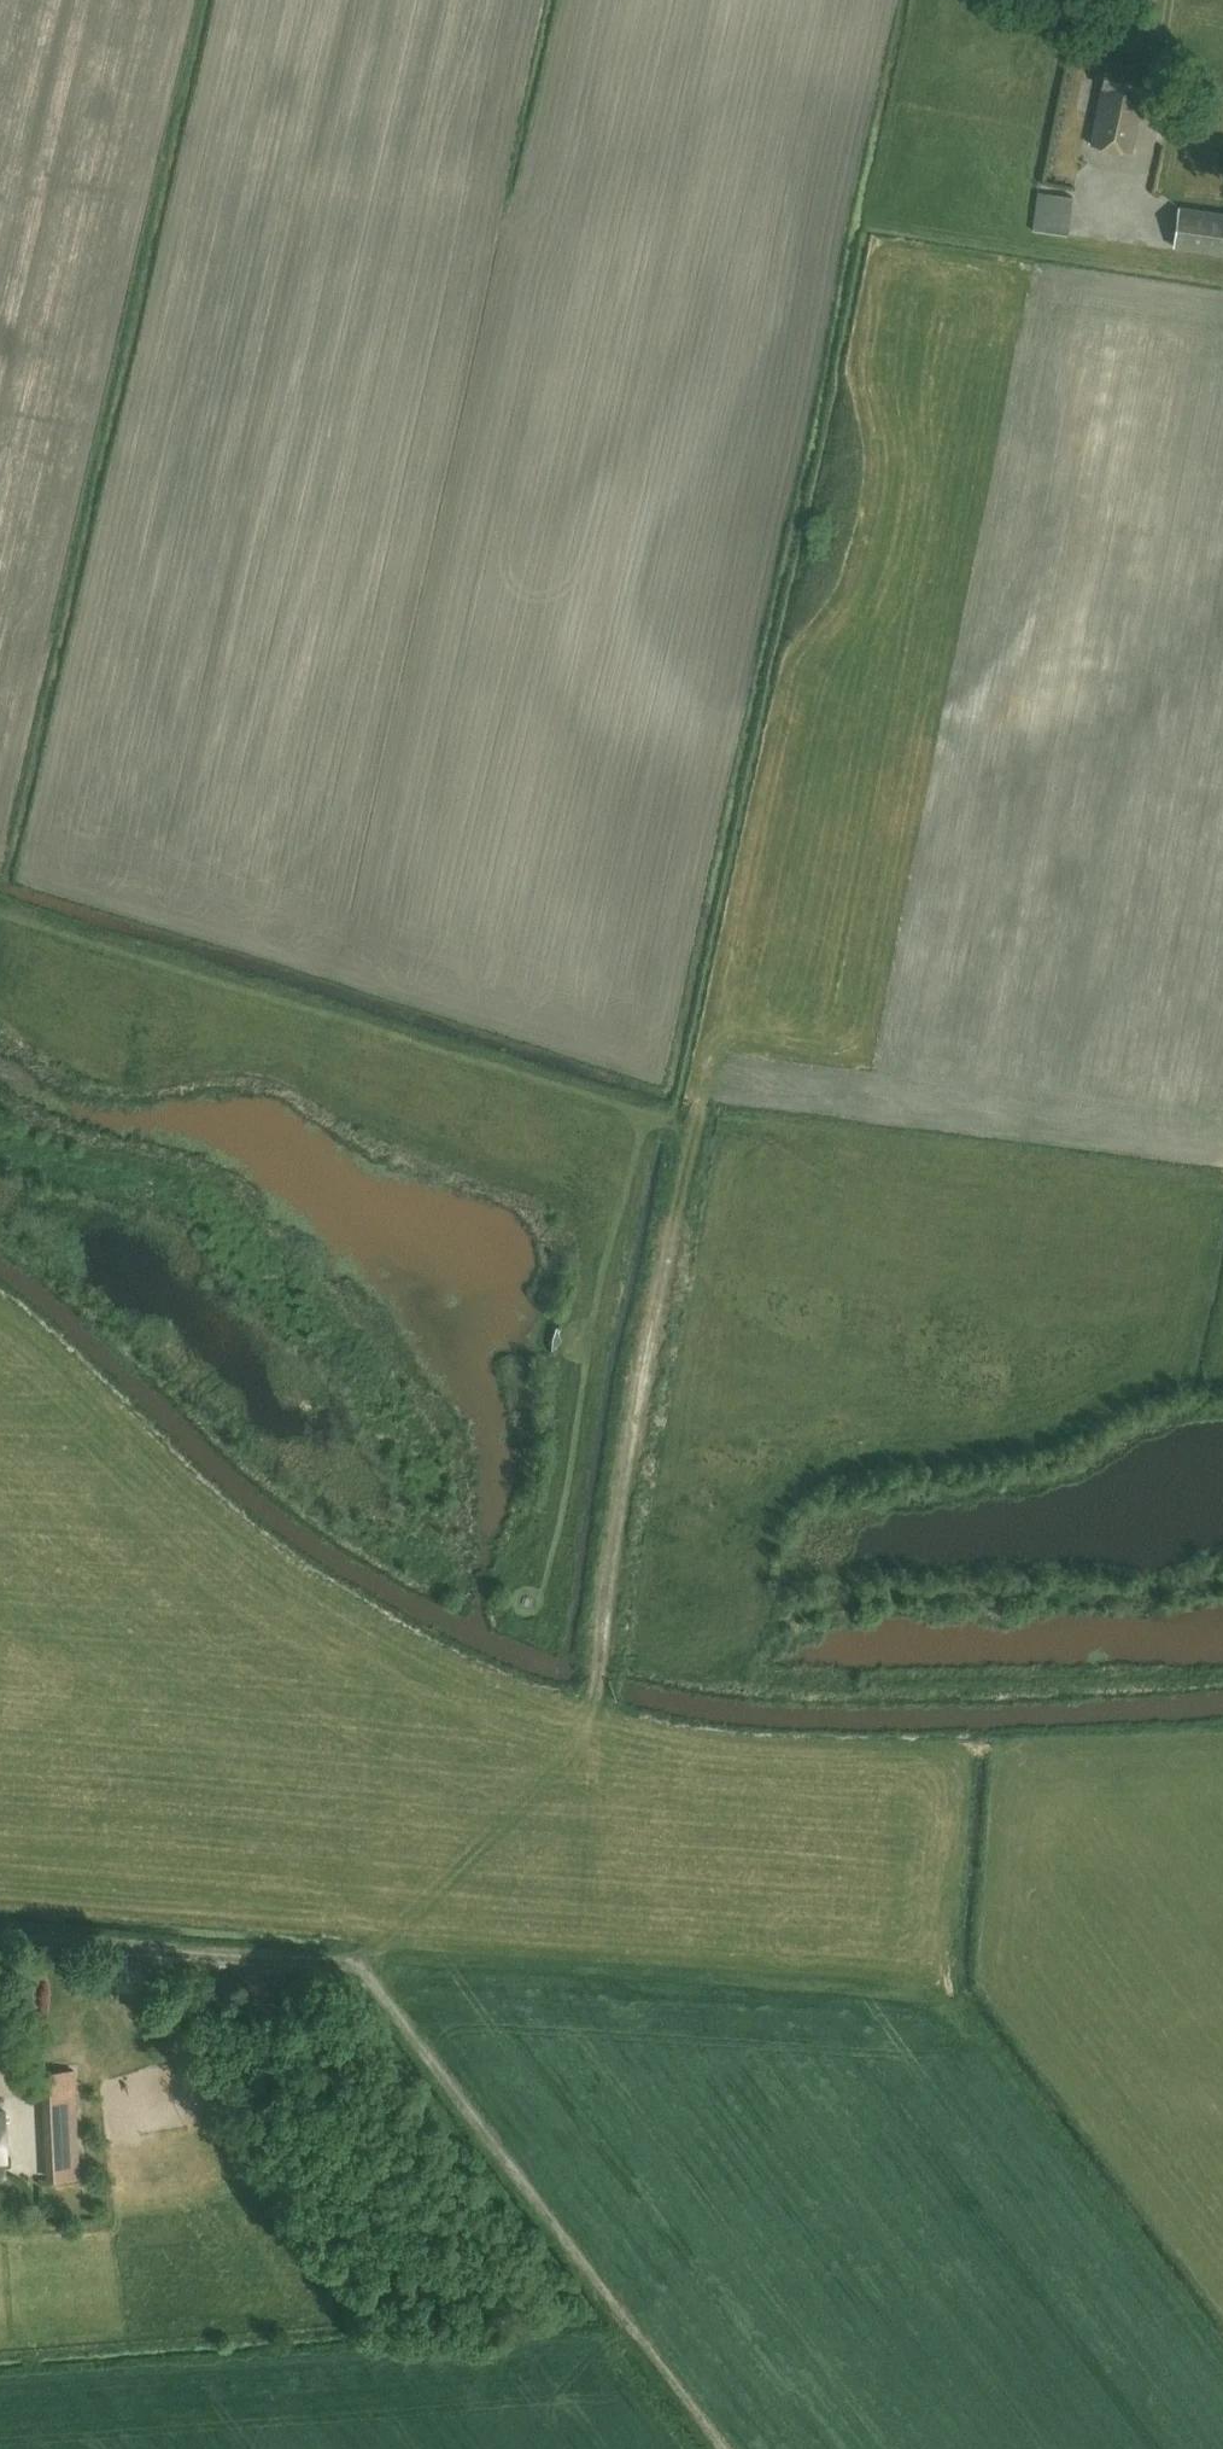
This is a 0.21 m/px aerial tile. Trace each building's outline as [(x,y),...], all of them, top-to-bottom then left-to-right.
[(1144,95),(1149,70),(1107,61),(1102,86),(1103,86),(1091,143),(1132,152),(1143,95),(1144,95)] [(1069,234),(1074,196),(1037,191),(1032,230),(1069,234)] [(1178,207),(1173,245),(1222,252),(1222,213),(1178,207)] [(74,2070),(47,2072),(53,2178),(80,2177),(74,2070)]
